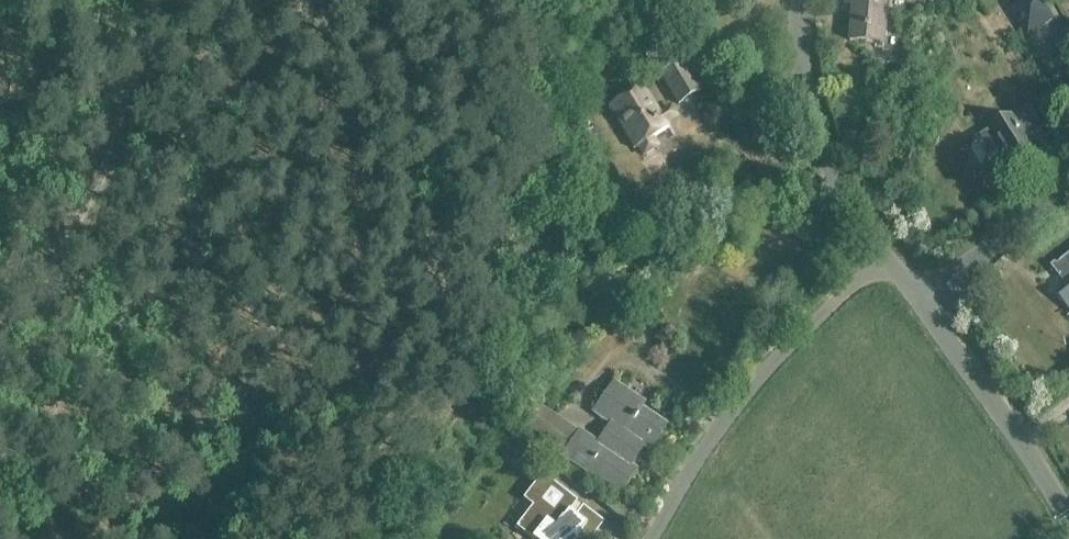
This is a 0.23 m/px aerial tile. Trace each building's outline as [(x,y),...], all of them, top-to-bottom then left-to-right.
[(880,44),(885,0),(845,0),(845,5),(853,5),(849,41),(880,44)] [(1027,36),(1051,20),(1038,0),(1029,0),(1011,11),(1027,36)] [(659,77),(676,104),(696,92),(682,70),(691,65),(688,59),(659,77)] [(668,108),(657,115),(640,88),(608,108),(633,149),(635,147),(640,156),(655,147),(649,139),(665,129),(662,124),(673,117),(668,108)] [(1030,106),(981,138),(992,155),(988,158),(1000,179),(1031,160),(1020,143),(1044,128),(1030,106)] [(1056,266),(1055,264),(1050,268),(1065,286),(1054,295),(1068,312),(1068,255),(1056,266)] [(639,444),(647,449),(663,427),(637,409),(641,404),(612,385),(597,407),(615,420),(598,443),(579,430),(578,432),(539,405),(523,429),(617,493),(633,470),(625,465),(639,444)] [(573,519),(566,514),(577,501),(542,475),(523,500),(532,507),(515,529),(528,538),(591,538),(603,524),(581,508),(573,519)]
